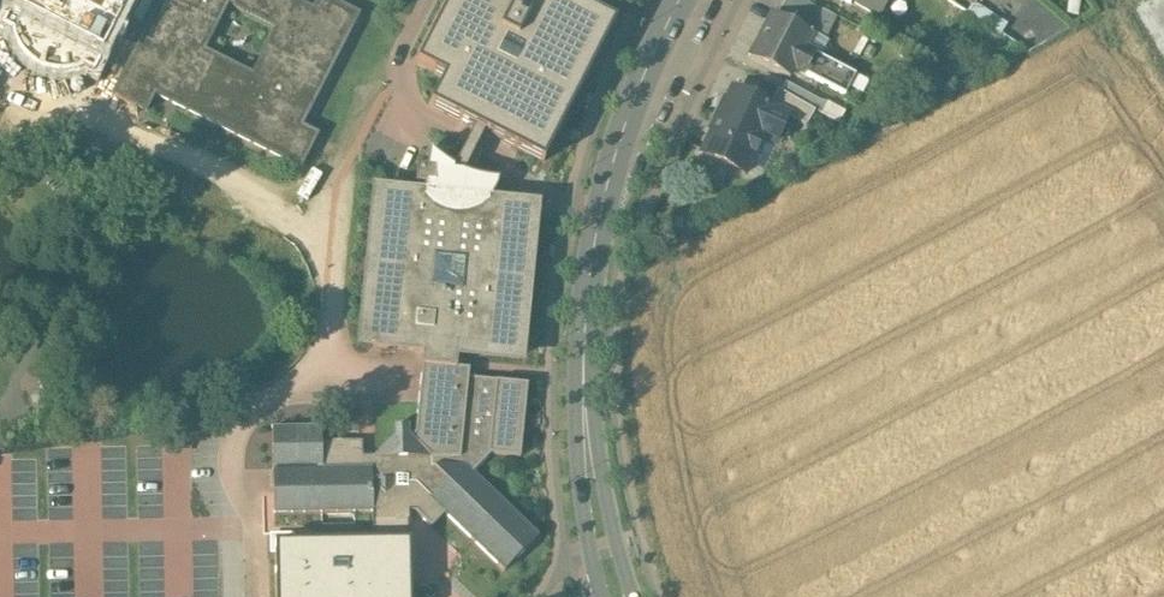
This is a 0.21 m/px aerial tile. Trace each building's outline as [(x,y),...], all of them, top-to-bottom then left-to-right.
[(112,95),(147,113),(153,98),(301,170),(319,135),(304,126),(361,15),(333,0),(317,0),(313,8),(296,0),(157,0),(112,95)] [(418,63),(445,78),(431,104),(475,128),(485,133),(543,162),(617,23),(572,0),(451,0),(418,63)] [(851,2),(868,11),(875,0),(852,0),(851,2)] [(812,35),(773,15),(750,58),(789,78),(794,69),(804,49),(812,35)] [(856,75),(804,49),(794,69),(845,96),(856,75)] [(770,107),(732,89),(702,153),(745,173),(763,136),(776,142),(788,117),(788,116),(773,109),(770,107)] [(816,110),(778,89),(770,107),(773,109),(788,116),(788,117),(807,126),(816,110)] [(454,172),(465,173),(481,141),(485,133),(475,128),(471,136),(455,169),(454,172)] [(499,181),(480,178),(465,173),(454,172),(455,169),(452,167),(449,165),(441,160),(428,151),(427,169),(417,168),(415,184),(425,185),(424,197),(377,192),(362,344),(423,350),(422,367),(456,370),(456,369),(458,353),(519,360),(534,208),(487,203),(495,193),(499,181)] [(456,370),(422,367),(415,435),(411,439),(402,430),(374,457),(362,457),(362,442),(321,443),(321,427),(272,428),(274,515),(373,513),(373,543),(410,543),(410,512),(416,512),(416,514),(431,528),(445,514),(504,572),(539,536),(473,473),(491,455),(520,458),(528,385),(468,379),(469,370),(456,369),(456,370)] [(278,545),(279,596),(412,596),(412,543),(410,543),(373,543),(278,545)]
